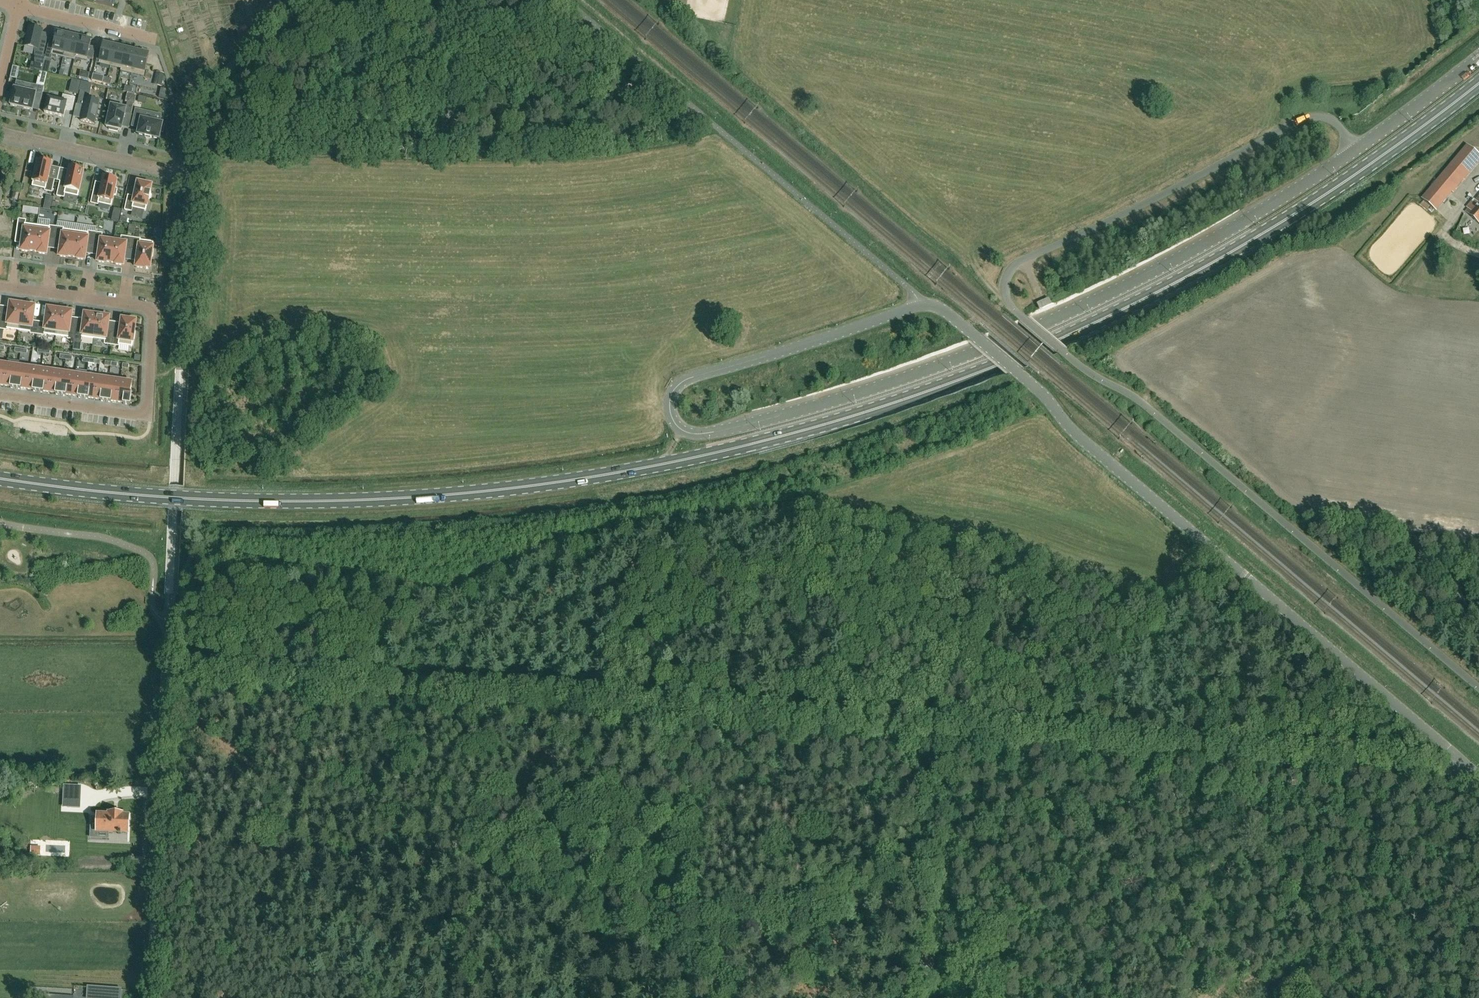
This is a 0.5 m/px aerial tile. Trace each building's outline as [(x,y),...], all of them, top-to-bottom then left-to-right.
[(42,30),(29,27),(25,46),(34,49),(35,63),(41,65),(48,38),(41,36),(42,30)] [(51,60),(52,55),(63,58),(69,36),(57,33),(54,45),(49,44),(45,59),(51,60)] [(69,36),(63,58),(75,60),(80,38),(69,36)] [(91,41),(80,38),(75,60),(75,58),(87,61),(87,58),(93,60),(96,48),(90,47),(91,41)] [(111,66),(115,47),(104,44),(99,64),(111,66)] [(121,71),(126,49),(115,47),(111,66),(121,69),(121,71)] [(137,52),(126,49),(121,71),(132,74),(137,52)] [(137,52),(132,74),(144,77),(152,79),(155,66),(147,64),(149,55),(137,52)] [(155,79),(162,81),(164,74),(157,72),(155,79)] [(32,110),(33,109),(32,109),(35,99),(41,101),(44,87),(32,84),(30,92),(15,89),(14,92),(11,91),(9,102),(11,103),(11,104),(11,105),(12,106),(31,110),(32,110)] [(80,91),(77,105),(84,106),(81,121),(94,124),(99,102),(86,99),(87,92),(80,91)] [(64,117),(66,109),(72,111),(75,98),(63,96),(62,101),(48,98),(45,113),(64,117)] [(112,103),(106,127),(109,128),(109,130),(118,132),(118,130),(121,130),(125,114),(131,115),(134,104),(127,103),(126,107),(112,103)] [(163,123),(142,118),(143,111),(136,109),(133,122),(140,123),(138,134),(159,139),(161,132),(163,132),(165,125),(162,124),(163,123)] [(1450,190),(1453,193),(1478,162),(1478,155),(1468,145),(1438,180),(1450,190)] [(45,191),(52,192),(55,180),(48,179),(52,163),(44,161),(43,162),(38,161),(32,187),(45,190),(45,191)] [(78,197),(84,171),(78,170),(79,169),(70,167),(67,183),(60,182),(57,196),(64,198),(65,194),(78,197)] [(104,177),(100,193),(94,191),(91,203),(98,205),(99,204),(112,207),(114,195),(116,195),(118,189),(116,189),(117,181),(112,180),(112,179),(104,177)] [(150,193),(152,185),(146,184),(146,183),(139,181),(139,183),(138,182),(134,197),(128,196),(125,210),(132,212),(133,208),(146,211),(148,199),(150,199),(151,193),(150,193)] [(1476,201),(1474,199),(1467,208),(1468,209),(1466,212),(1478,223),(1478,197),(1476,201)] [(34,251),(37,226),(25,224),(26,220),(19,219),(17,234),(23,235),(21,251),(29,252),(29,251),(34,251)] [(49,238),(55,239),(57,227),(50,226),(50,227),(37,226),(34,251),(38,252),(38,253),(47,255),(49,238)] [(68,256),(72,257),(76,231),(64,229),(64,228),(57,227),(55,239),(61,240),(59,256),(68,258),(68,256)] [(88,233),(76,231),(72,257),(77,258),(76,259),(85,260),(86,254),(87,244),(93,245),(95,233),(88,232),(88,233)] [(106,262),(111,263),(114,239),(102,237),(102,234),(95,233),(93,245),(100,246),(98,262),(106,263),(106,262)] [(114,239),(111,263),(115,263),(115,264),(123,266),(126,250),(132,250),(134,238),(122,237),(121,243),(114,242),(114,239)] [(141,239),(134,238),(132,250),(138,251),(136,267),(144,268),(144,267),(150,268),(152,256),(153,257),(154,250),(153,250),(154,242),(140,240),(141,239)] [(1463,294),(1477,293),(1477,285),(1462,286),(1463,294)] [(1039,304),(1043,311),(1054,306),(1051,299),(1039,304)] [(7,329),(19,331),(23,305),(10,303),(8,318),(2,317),(0,329),(7,330),(7,329)] [(23,305),(19,331),(20,326),(31,328),(30,334),(37,334),(39,322),(33,321),(35,307),(23,305)] [(56,336),(60,310),(48,308),(45,323),(39,322),(37,334),(44,335),(45,334),(56,336)] [(75,340),(76,328),(70,327),(72,312),(60,310),(56,336),(68,338),(68,339),(75,340)] [(82,337),(94,339),(97,315),(85,314),(83,328),(76,328),(75,340),(82,341),(82,337)] [(97,315),(94,339),(105,341),(105,344),(112,345),(114,333),(107,333),(109,317),(97,315)] [(134,333),(136,321),(122,319),(120,334),(114,333),(112,345),(119,346),(119,345),(132,347),(133,339),(135,339),(136,333),(134,333)] [(8,365),(5,386),(11,387),(10,388),(16,389),(19,367),(8,365)] [(19,367),(16,389),(21,389),(21,388),(27,389),(30,368),(19,367)] [(30,368),(27,389),(33,390),(33,391),(38,392),(41,370),(30,368)] [(44,392),(50,392),(53,371),(41,370),(38,392),(44,393),(44,392)] [(53,371),(50,392),(56,393),(56,394),(61,395),(64,373),(53,371)] [(64,373),(61,395),(66,396),(66,395),(72,396),(75,375),(64,373)] [(83,398),(87,376),(75,375),(72,396),(78,397),(78,398),(83,398)] [(87,376),(83,398),(89,399),(89,398),(95,399),(98,378),(87,376)] [(106,402),(109,380),(98,378),(95,399),(101,400),(101,401),(106,402)] [(111,401),(117,402),(120,381),(109,380),(106,402),(111,402),(111,401)] [(120,381),(117,402),(123,403),(123,404),(130,405),(132,394),(131,393),(132,383),(120,381)] [(98,815),(98,816),(97,832),(109,832),(118,833),(118,834),(121,834),(121,833),(128,833),(129,816),(122,816),(122,814),(119,814),(112,814),(109,814),(109,815),(98,815)] [(96,986),(88,985),(87,997),(96,997),(96,986)]
